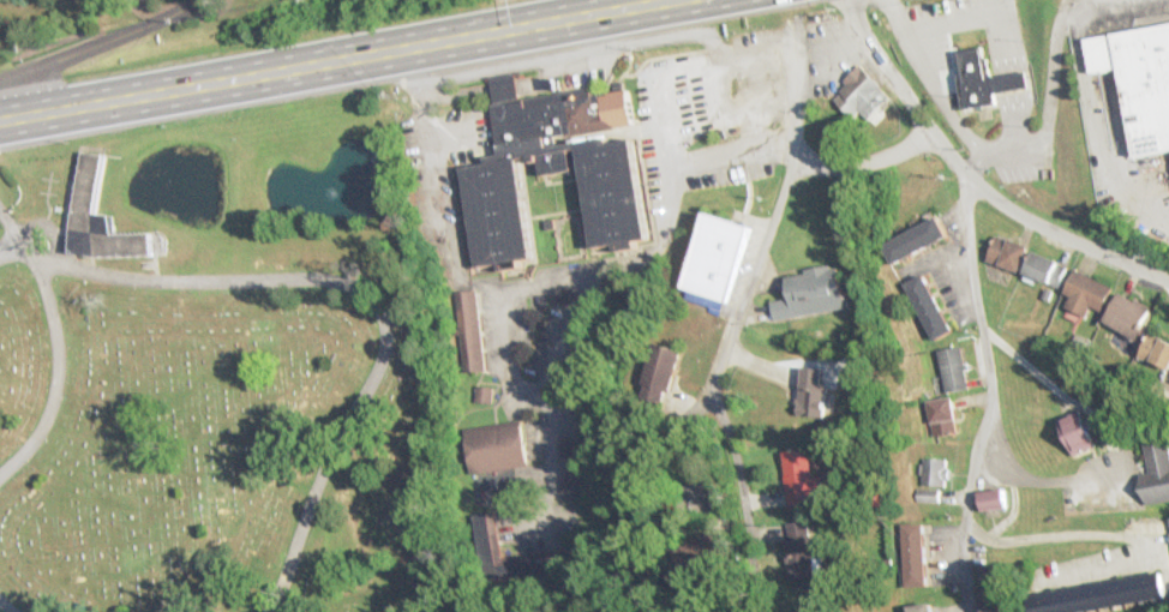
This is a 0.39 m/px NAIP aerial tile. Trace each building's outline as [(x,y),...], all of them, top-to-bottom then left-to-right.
[(1083,37),(1168,22),(1168,147),(1132,154),(1116,66),(1089,71),(1083,37)] [(993,94),(1028,89),(1026,72),(989,77),(985,47),(953,51),(961,109),(994,105),(993,94)] [(839,91),(868,120),(891,97),(862,68),(839,91)] [(472,269),(531,261),(522,192),(539,190),(537,176),(580,170),(591,251),(647,243),(632,133),(634,132),(628,89),(591,95),(590,88),(519,98),(516,75),(488,79),(499,159),(457,165),(472,269)] [(82,150),(102,154),(103,156),(101,158),(102,161),(101,163),(101,166),(100,168),(101,170),(100,173),(100,175),(98,178),(100,180),(97,182),(98,185),(97,187),(97,190),(96,192),(97,194),(96,197),(96,199),(95,202),(96,205),(94,206),(95,210),(94,212),(113,215),(113,234),(115,233),(118,234),(119,232),(122,234),(124,232),(126,233),(128,232),(131,233),(133,232),(136,233),(138,232),(140,233),(143,232),(145,233),(148,230),(150,233),(151,253),(146,254),(142,254),(137,254),(132,254),(127,254),(122,254),(118,256),(113,254),(108,256),(103,256),(98,256),(94,256),(70,252),(70,228),(70,223),(71,218),(71,212),(72,209),(72,203),(74,198),(74,193),(76,188),(76,184),(77,179),(77,174),(78,169),(78,164),(80,160),(80,155),(82,150)] [(750,226),(702,213),(681,291),(729,304),(750,226)] [(587,254),(580,215),(553,220),(559,258),(587,254)] [(892,264),(947,239),(938,219),(883,244),(892,264)] [(1027,248),(998,234),(986,259),(1016,273),(1027,248)] [(1057,288),(1067,267),(1033,251),(1023,272),(1057,288)] [(788,299),(772,301),(774,319),(843,310),(838,267),(785,273),(788,299)] [(1063,293),(1072,297),(1066,308),(1083,317),(1088,307),(1100,312),(1112,288),(1075,269),(1063,293)] [(952,333),(926,274),(906,283),(932,341),(952,333)] [(478,291),(456,293),(462,372),(484,370),(478,291)] [(1135,341),(1153,310),(1120,291),(1103,322),(1135,341)] [(1168,371),(1168,343),(1149,334),(1138,358),(1168,371)] [(667,409),(677,349),(648,345),(638,404),(667,409)] [(943,392),(967,390),(964,348),(940,349),(943,392)] [(824,369),(798,369),(798,417),(824,417),(824,369)] [(928,400),(931,437),(956,435),(954,399),(928,400)] [(1087,452),(1085,417),(1065,418),(1066,453),(1087,452)] [(468,473),(527,467),(523,423),(463,428),(468,473)] [(1145,442),(1150,476),(1140,477),(1143,504),(1168,501),(1168,439),(1145,442)] [(811,477),(809,451),(784,453),(787,508),(825,505),(823,476),(811,477)] [(922,487),(947,487),(947,459),(922,459),(922,487)] [(478,514),(481,565),(500,564),(497,513),(478,514)] [(810,522),(785,524),(789,578),(816,576),(814,560),(821,559),(820,542),(812,543),(810,522)] [(927,524),(904,524),(904,587),(927,587),(927,524)] [(1031,591),(1034,611),(1081,611),(1164,600),(1160,572),(1031,591)] [(910,611),(934,611),(932,602),(909,605),(910,611)]
